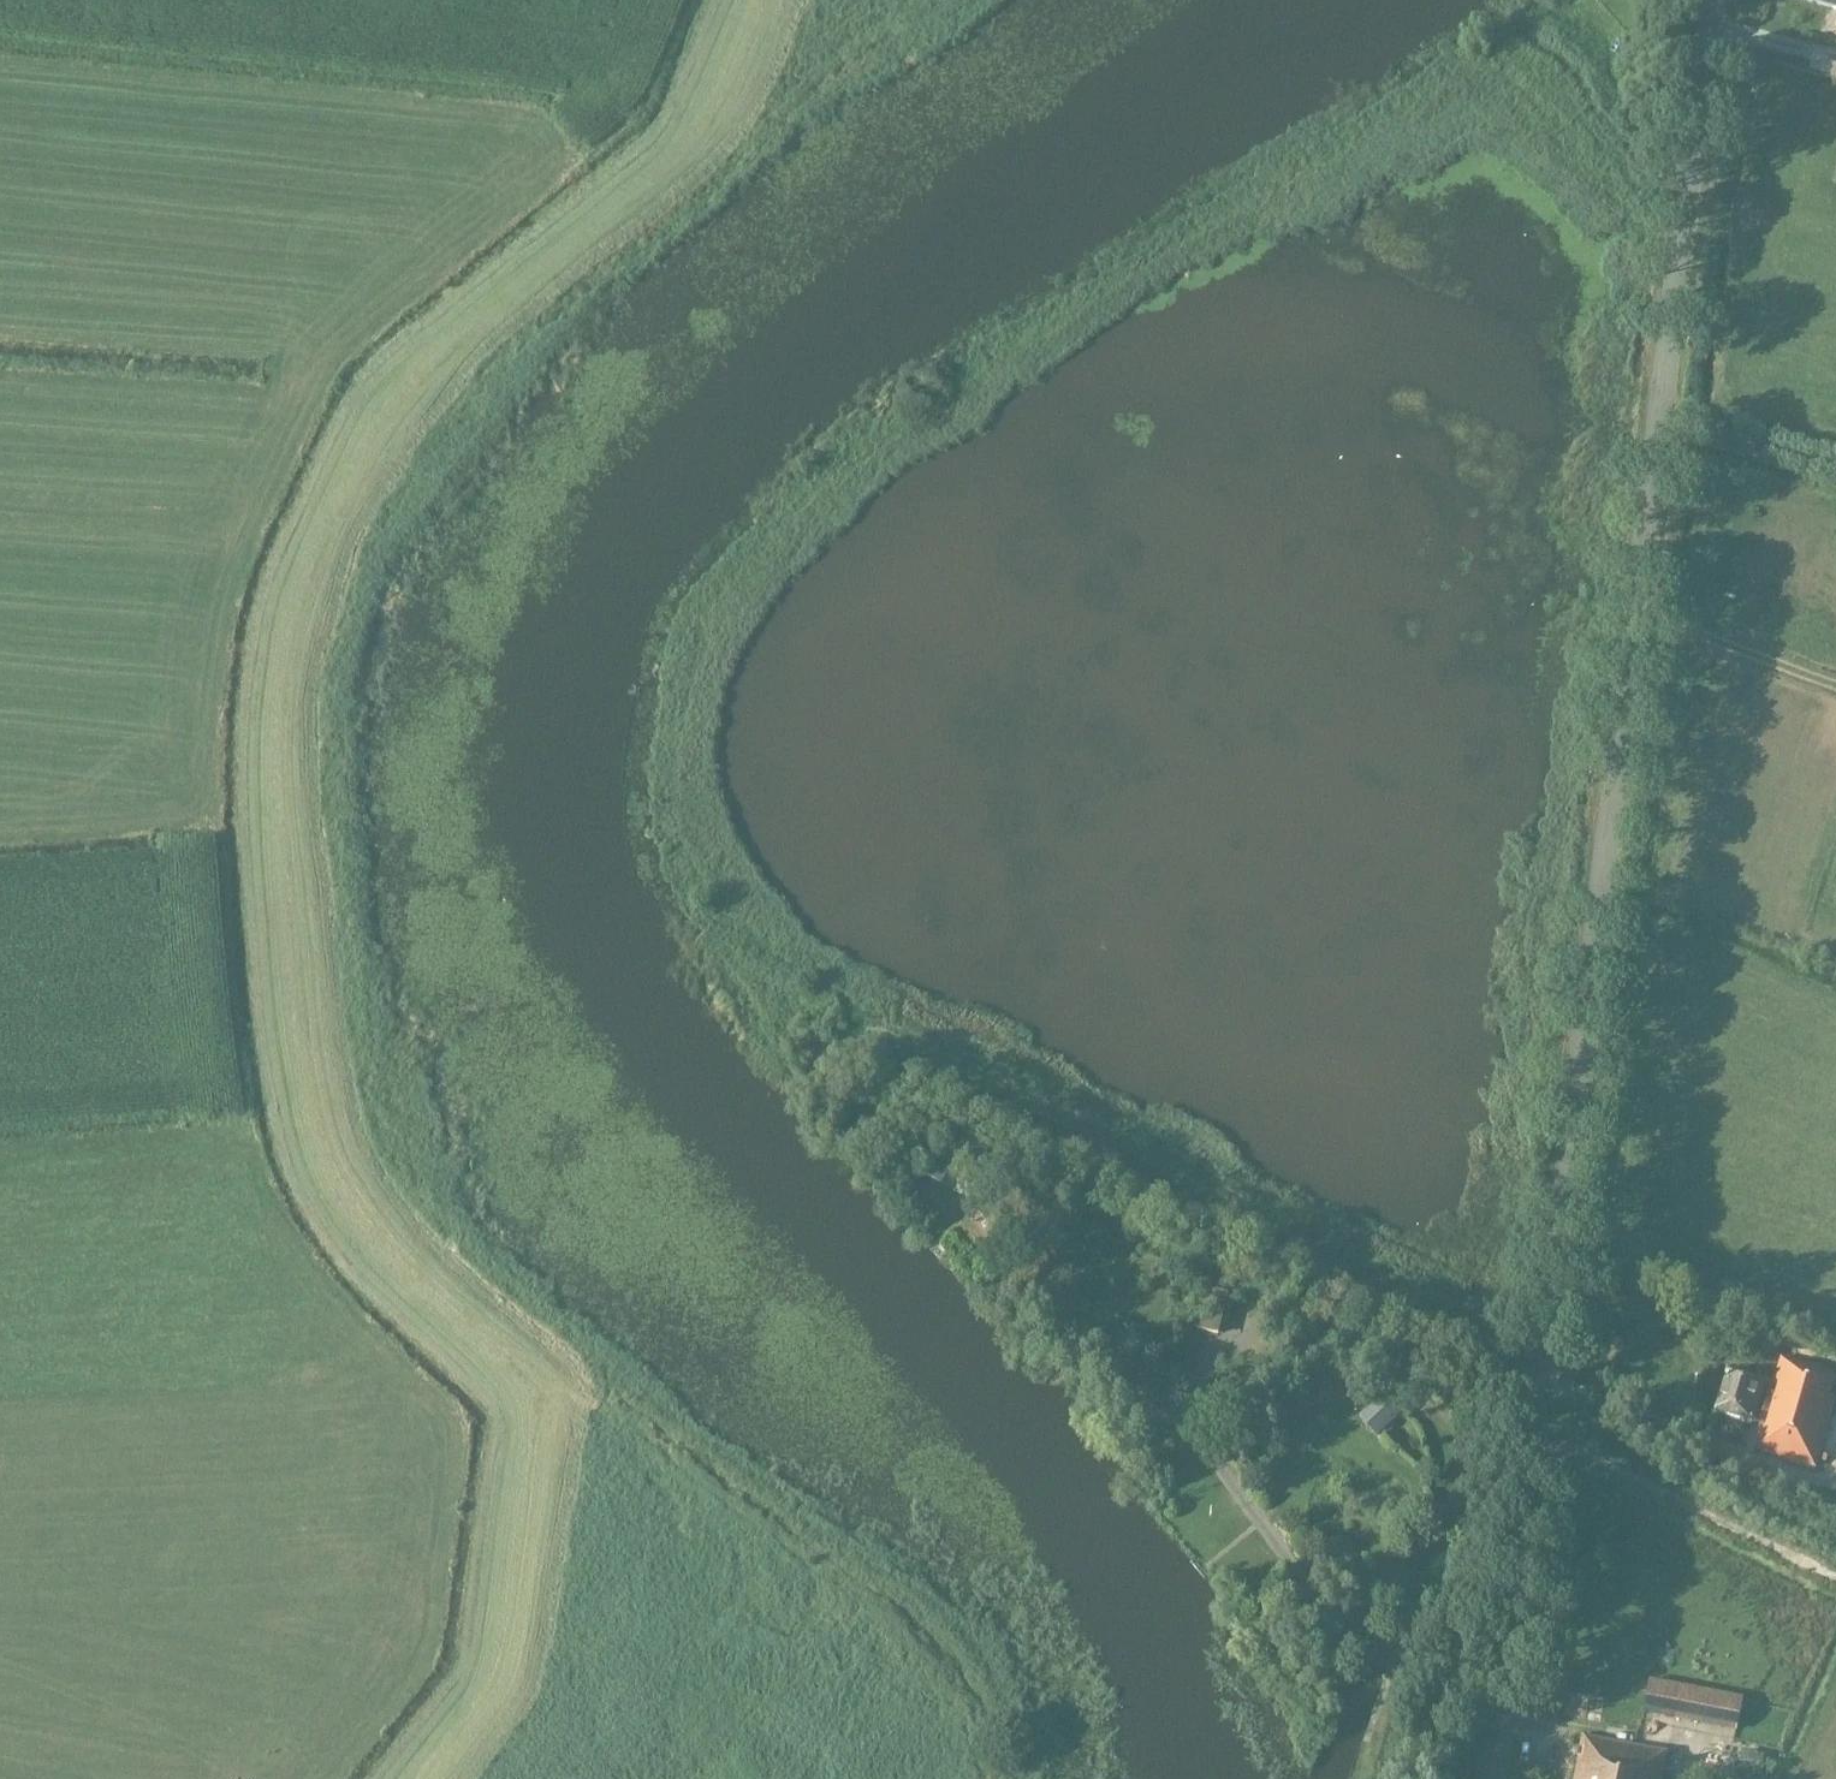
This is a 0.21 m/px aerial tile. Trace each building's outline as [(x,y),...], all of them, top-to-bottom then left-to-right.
[(1835,8),(1835,0),(1809,0),(1835,8)] [(1829,59),(1824,76),(1835,80),(1835,61),(1829,59)] [(930,1164),(945,1173),(950,1166),(934,1156),(930,1164)] [(1772,1385),(1726,1371),(1713,1413),(1750,1424),(1751,1421),(1760,1424),(1753,1448),(1813,1467),(1834,1398),(1829,1396),(1835,1375),(1780,1359),(1772,1385)] [(1388,1392),(1358,1419),(1376,1439),(1407,1412),(1388,1392)] [(1736,1728),(1740,1699),(1649,1681),(1643,1711),(1736,1728)] [(1665,1752),(1581,1737),(1573,1778),(1660,1778),(1665,1752)] [(1732,1776),(1748,1772),(1742,1748),(1726,1752),(1732,1776)]
